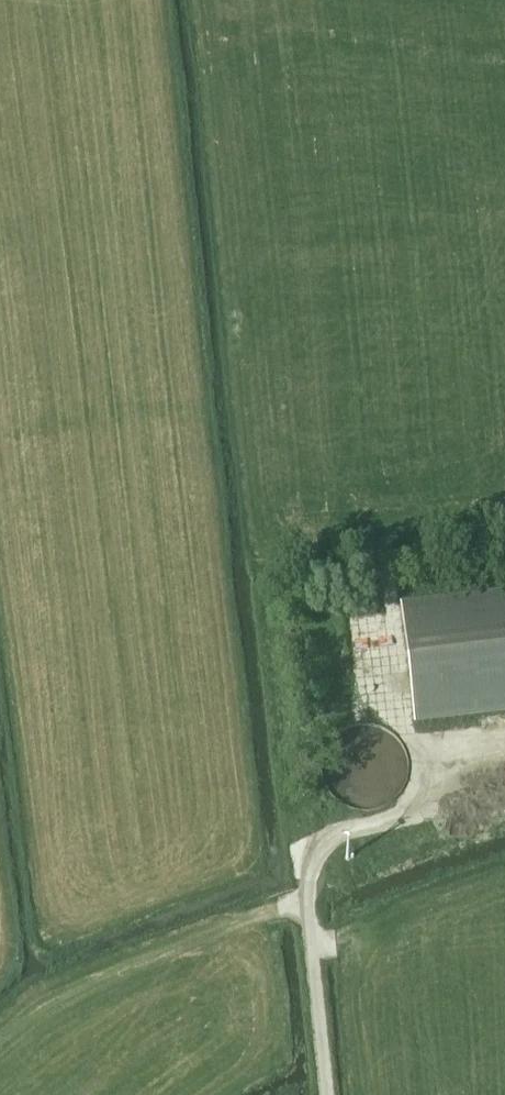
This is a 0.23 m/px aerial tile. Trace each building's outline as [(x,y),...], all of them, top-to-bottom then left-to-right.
[(414,725),(504,714),(504,592),(399,604),(414,725)]
